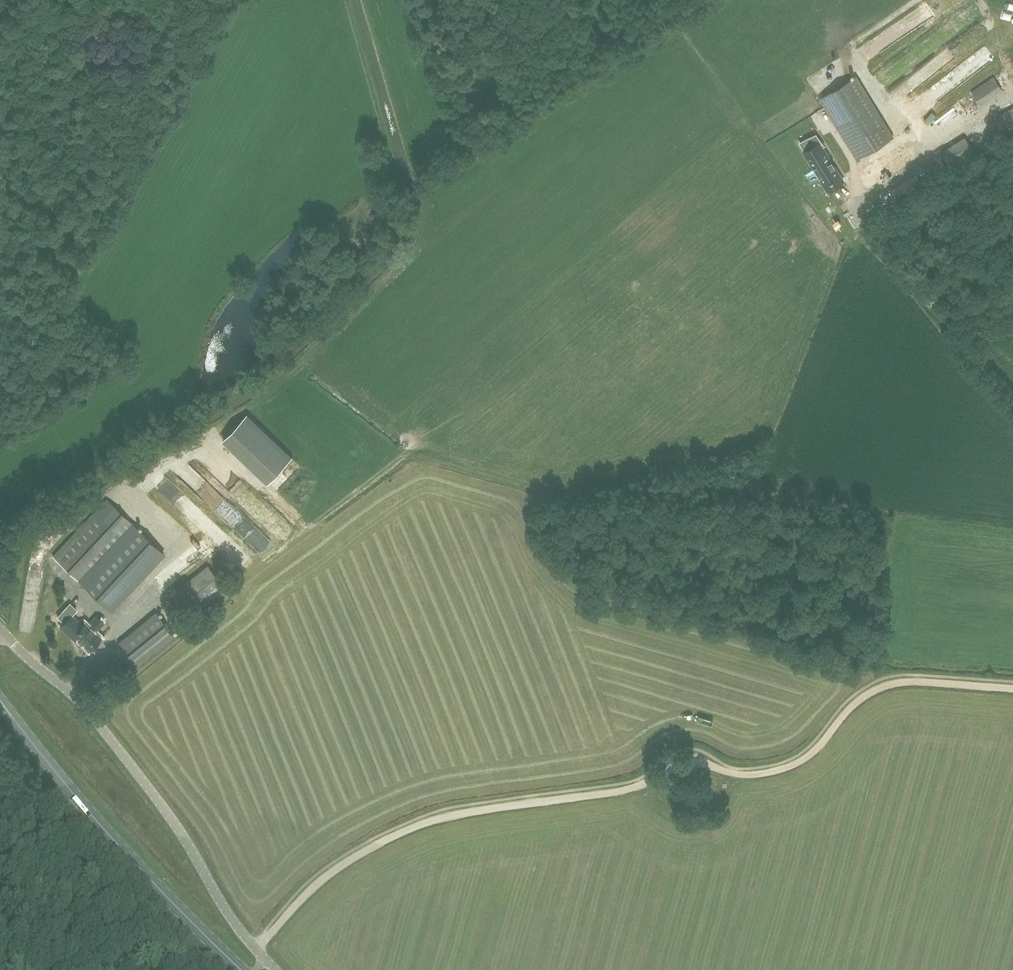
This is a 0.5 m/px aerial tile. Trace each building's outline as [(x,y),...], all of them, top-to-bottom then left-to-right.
[(920,87),(933,71),(927,65),(914,82),(920,87)] [(931,99),(935,104),(972,77),(964,65),(920,96),(925,103),(931,99)] [(856,76),(828,92),(820,98),(857,158),(893,137),(856,76)] [(999,78),(973,90),(980,104),(1005,92),(999,78)] [(1000,114),(998,111),(992,114),(1004,138),(1012,134),(1012,108),(1000,114)] [(833,179),(833,178),(840,174),(823,146),(820,142),(822,141),(816,133),(811,135),(811,136),(806,139),(811,146),(804,151),(803,151),(808,159),(809,158),(825,183),(830,180),(831,181),(833,179)] [(943,152),(948,160),(972,146),(966,137),(943,152)] [(899,201),(923,187),(916,175),(892,189),(899,201)] [(292,457),(247,414),(223,439),(268,482),(292,457)] [(264,486),(270,494),(277,488),(271,481),(264,486)] [(166,496),(182,508),(189,498),(174,486),(166,496)] [(53,556),(83,584),(110,610),(163,553),(114,506),(102,519),(94,512),(53,556)] [(229,521),(255,547),(266,536),(240,510),(229,521)] [(294,510),(291,514),(297,519),(300,514),(294,510)] [(270,539),(267,536),(256,546),(259,549),(270,539)] [(176,590),(191,609),(222,584),(207,565),(176,590)] [(41,598),(29,596),(25,611),(34,613),(35,607),(39,607),(41,598)] [(174,635),(155,612),(118,643),(137,665),(174,635)] [(95,632),(104,623),(96,615),(87,625),(84,623),(82,625),(71,615),(60,627),(72,638),(74,636),(89,649),(100,637),(95,632)] [(37,628),(38,619),(24,618),(24,627),(37,628)]
